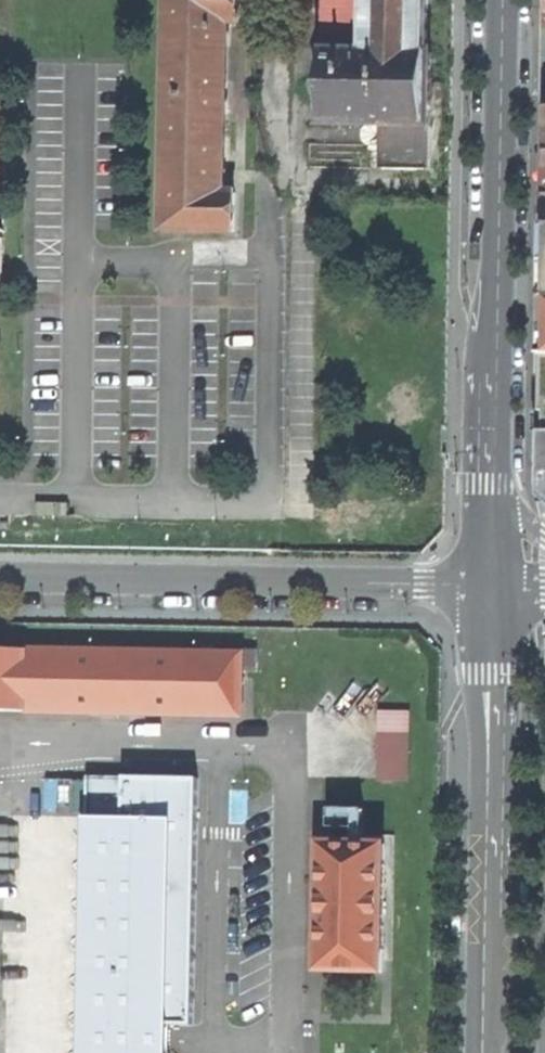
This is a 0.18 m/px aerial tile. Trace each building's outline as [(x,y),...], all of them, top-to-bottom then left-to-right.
[(222,192),(223,176),(226,21),(239,21),(239,0),(169,0),(168,63),(163,229),(232,230),(234,192),(222,192)] [(324,50),(326,52),(326,76),(321,81),(318,88),(320,94),(325,100),(324,125),(401,127),(401,149),(430,150),(432,53),(427,54),(428,0),(325,0),(324,50)] [(239,714),(239,651),(0,649),(0,712),(239,714)] [(383,779),(413,778),(410,707),(380,708),(383,779)] [(185,798),(90,796),(86,1052),(181,1052),(185,798)] [(383,842),(319,841),(317,969),(381,969),(383,842)] [(529,881),(524,881),(524,905),(533,905),(533,887),(533,881),(529,881)] [(455,938),(459,938),(459,915),(450,915),(450,932),(450,938),(455,938)]
